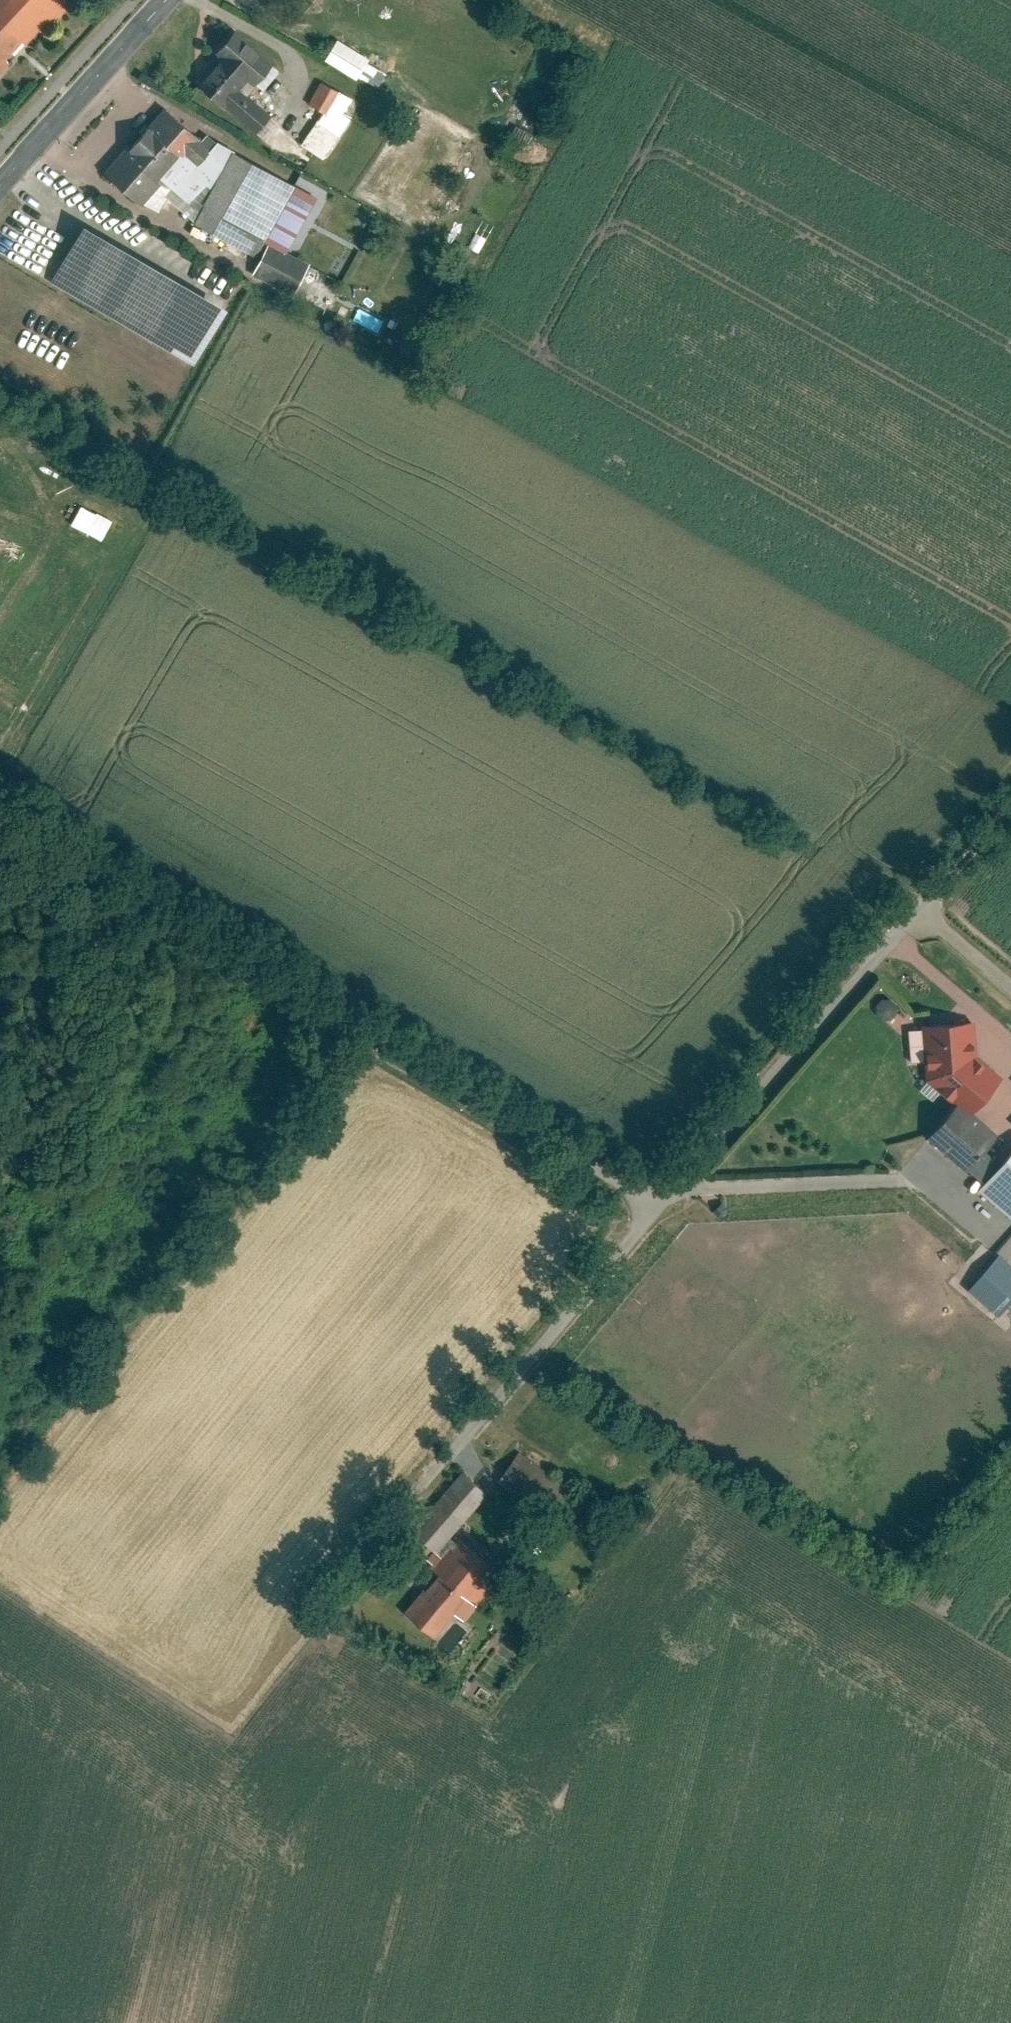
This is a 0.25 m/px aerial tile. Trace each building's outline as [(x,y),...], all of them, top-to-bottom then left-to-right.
[(21,39),(26,44),(40,29),(45,34),(76,0),(0,0),(0,20),(21,39)] [(0,20),(0,71),(9,61),(4,58),(21,39),(0,20)] [(198,82),(224,105),(239,88),(246,94),(256,83),(249,77),(265,59),(236,33),(218,52),(222,55),(198,82)] [(333,41),(323,60),(376,90),(386,71),(333,41)] [(350,120),(341,114),(350,97),(321,82),(309,104),(324,112),(302,145),(324,160),(350,120)] [(239,88),(224,105),(260,138),(274,122),(269,118),(271,116),(246,94),(239,88)] [(167,109),(108,175),(137,200),(159,175),(173,160),(180,152),(182,155),(184,153),(197,165),(212,149),(167,109)] [(217,142),(212,149),(197,165),(218,184),(196,222),(196,223),(254,257),(264,240),(295,186),(217,142)] [(196,222),(218,184),(197,165),(184,153),(182,155),(180,152),(173,160),(202,185),(188,200),(159,175),(137,200),(158,210),(166,196),(196,222)] [(173,160),(159,175),(188,200),(202,185),(173,160)] [(313,196),(295,186),(264,240),(270,244),(281,250),(313,196)] [(224,311),(84,229),(54,280),(194,362),(224,311)] [(281,250),(270,244),(254,273),(292,295),(309,266),(281,250)] [(87,530),(104,538),(112,520),(95,513),(87,530)] [(920,1024),(925,1079),(971,1114),(1001,1077),(975,1055),(973,1021),(920,1024)] [(954,1105),(928,1136),(969,1169),(994,1139),(954,1105)] [(975,1189),(1010,1220),(1010,1148),(975,1189)] [(995,1315),(1010,1298),(1010,1266),(996,1253),(964,1288),(995,1315)] [(531,1501),(551,1479),(519,1451),(499,1473),(531,1501)] [(487,1491),(460,1468),(409,1527),(435,1551),(487,1491)] [(500,1573),(460,1541),(424,1586),(420,1583),(398,1610),(431,1636),(452,1610),(462,1619),(500,1573)]
